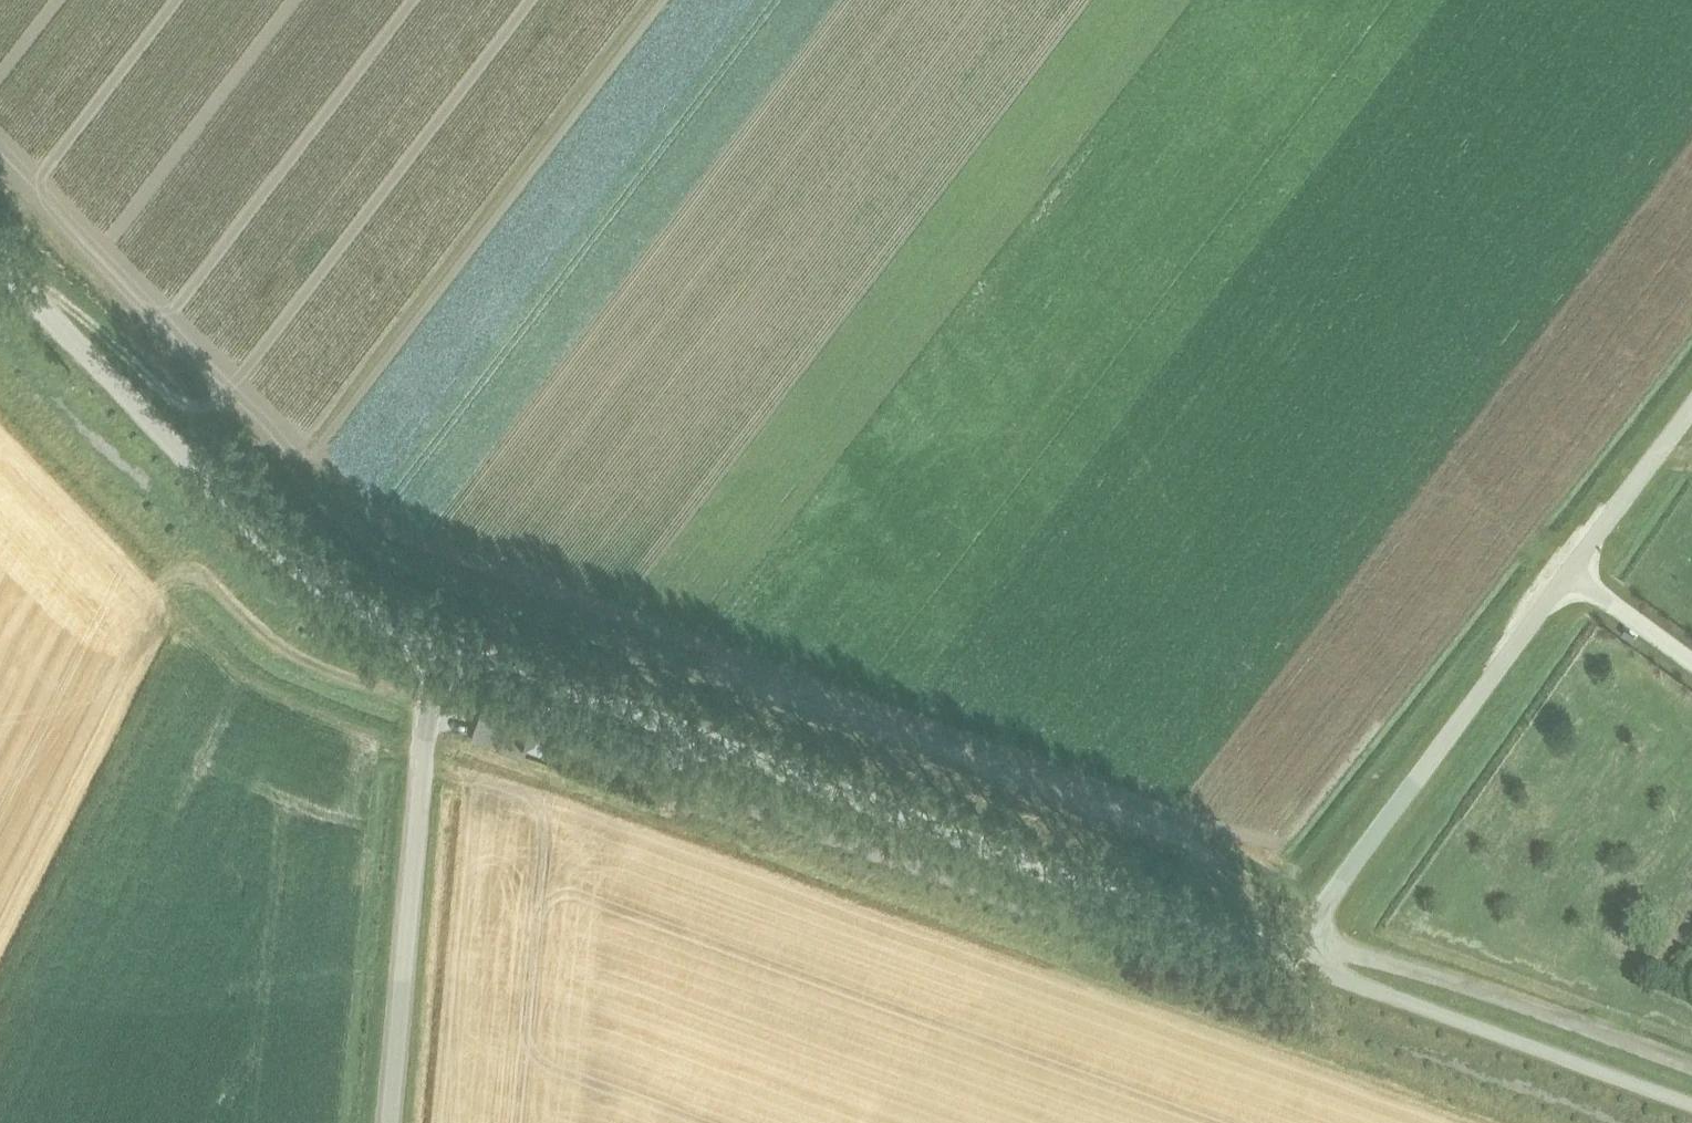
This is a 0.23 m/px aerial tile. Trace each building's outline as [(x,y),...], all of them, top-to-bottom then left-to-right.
[(651,770),(661,743),(617,726),(607,754),(651,770)]
